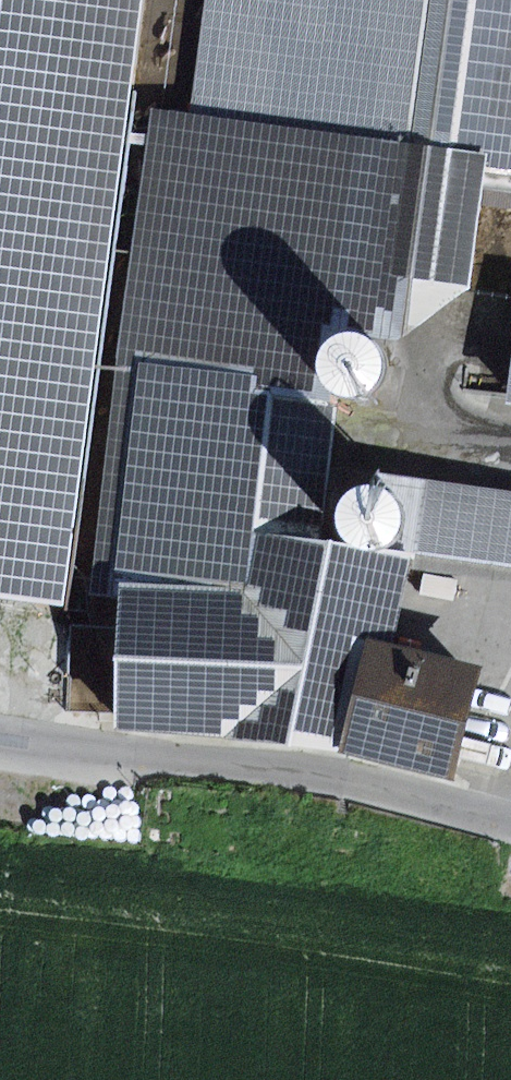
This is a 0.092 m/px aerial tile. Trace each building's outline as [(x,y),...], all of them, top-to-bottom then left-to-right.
[(62,602),(142,0),(0,0),(0,593),(62,602)] [(189,116),(486,156),(510,160),(510,0),(205,0),(189,116)] [(189,116),(154,109),(93,588),(119,591),(247,599),(257,533),(325,541),(337,406),(311,403),(317,326),(401,339),(473,282),(486,156),(189,116)] [(330,391),(338,400),(349,405),(361,407),(372,404),(382,398),(390,389),(394,378),(394,367),(391,356),(384,346),(375,340),(364,336),(353,336),(342,340),(333,348),(327,358),(324,369),(325,381),(330,391)] [(339,529),(347,538),(358,543),(369,545),(381,542),(391,536),(399,527),(403,516),(403,505),(400,494),(393,484),(384,478),(373,474),(361,474),(351,478),(342,485),(335,495),(333,507),(334,519),(339,529)] [(414,479),(404,551),(413,552),(510,565),(510,492),(414,479)] [(247,599),(119,591),(115,729),(345,756),(371,642),(397,648),(413,552),(404,551),(325,541),(257,533),(247,599)] [(371,642),(345,756),(454,781),(480,667),(397,648),(371,642)]
